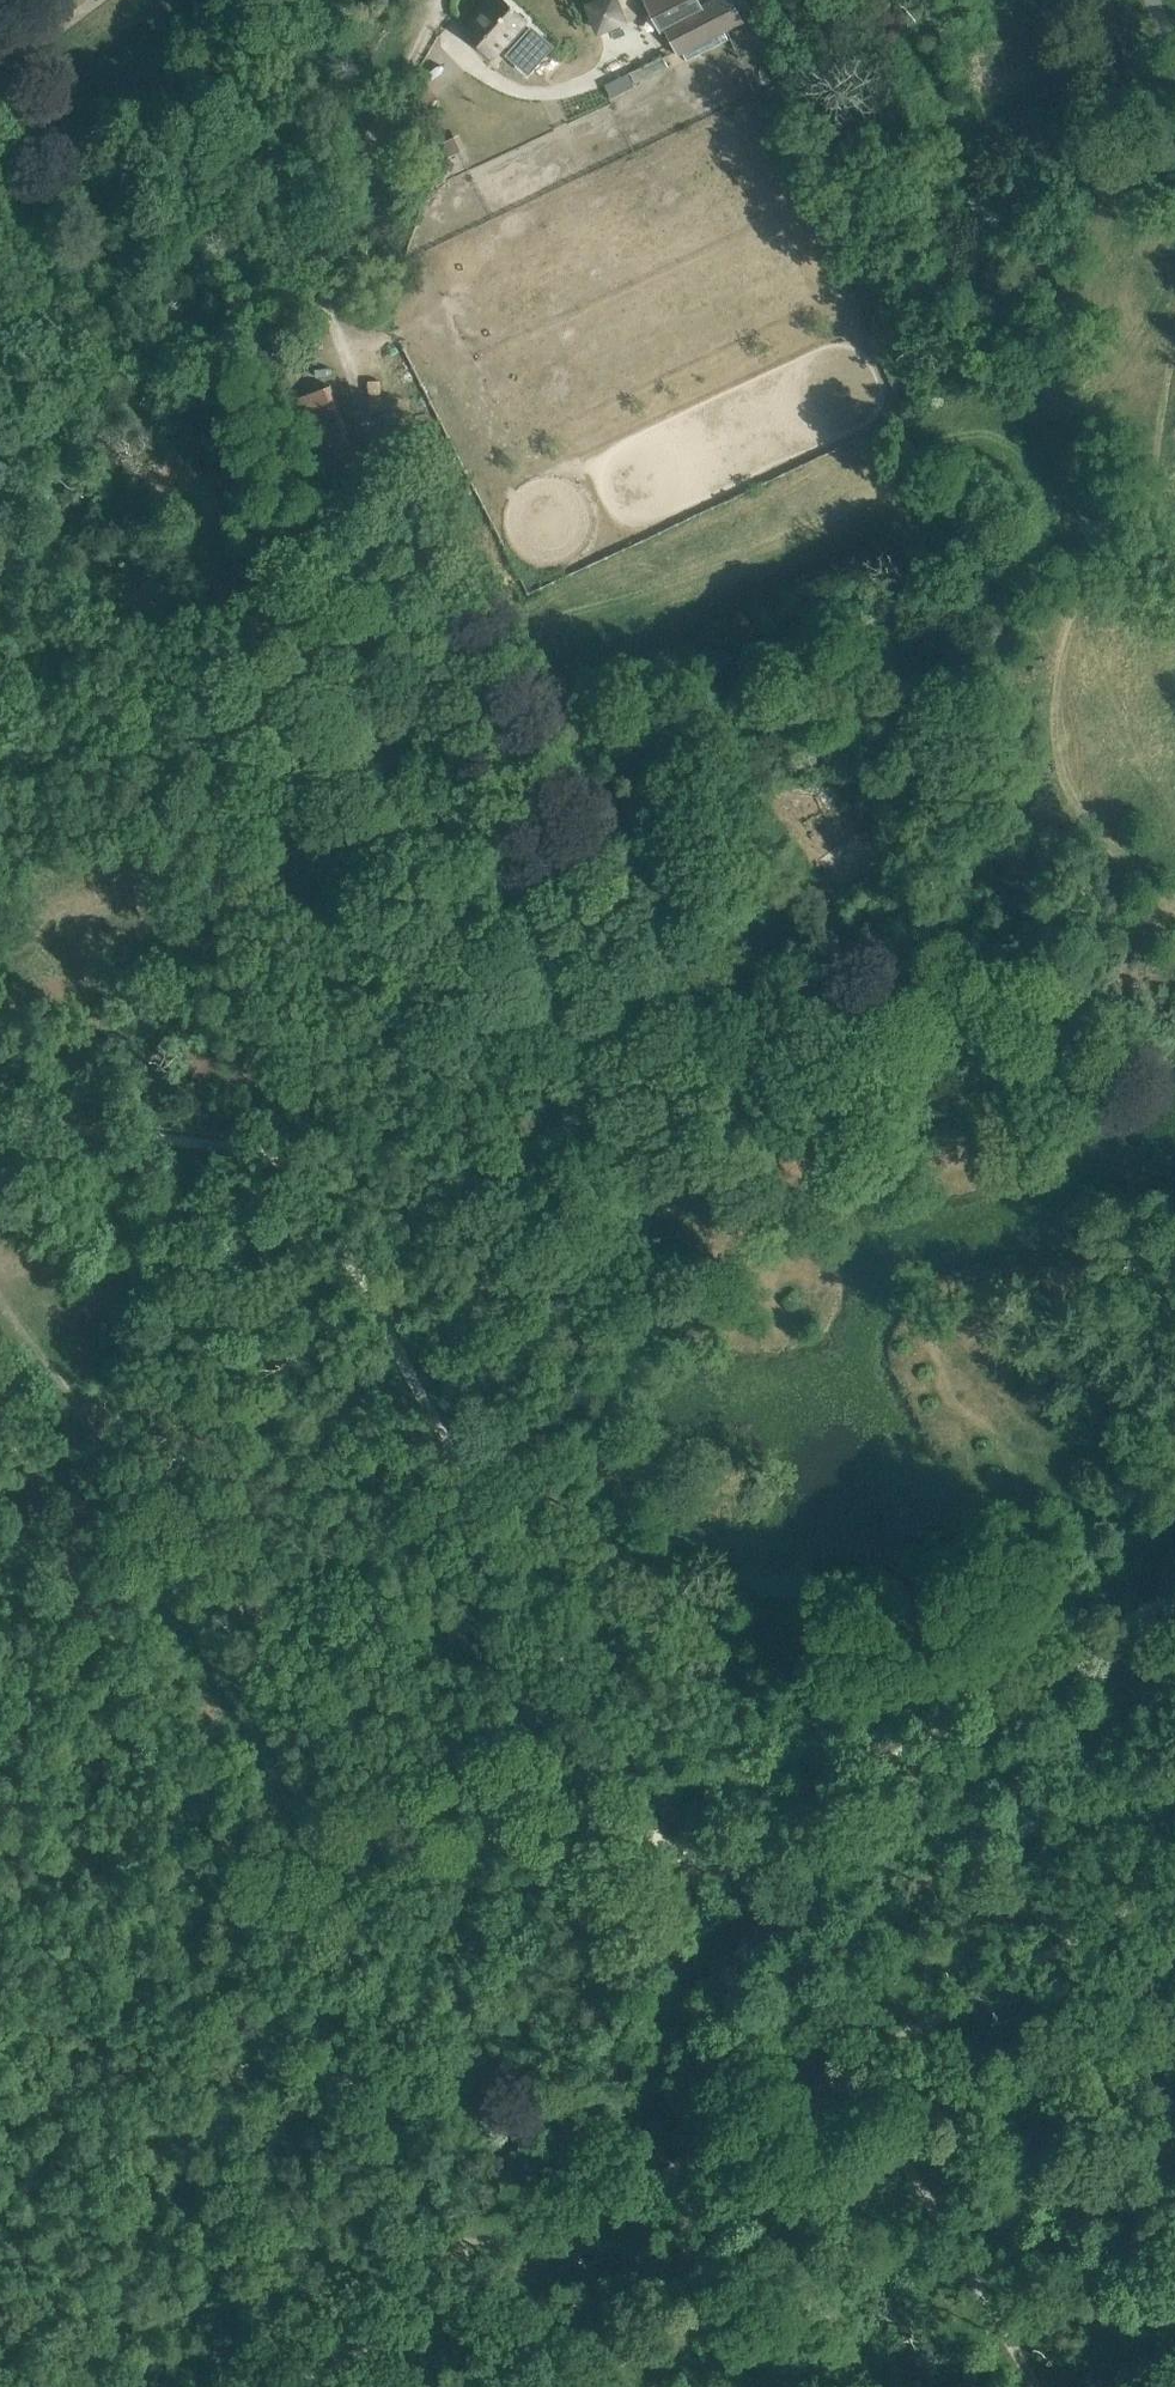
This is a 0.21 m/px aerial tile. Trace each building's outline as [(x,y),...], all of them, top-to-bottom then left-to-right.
[(467,32),(495,56),(504,46),(506,44),(513,51),(510,55),(528,72),(551,47),(533,30),(529,34),(521,27),(527,21),(504,0),(496,0),(467,32)] [(601,24),(625,15),(620,0),(592,0),(601,24)] [(728,21),(742,14),(734,0),(713,0),(703,5),(701,0),(651,0),(664,25),(668,23),(680,45),(728,21)] [(631,72),(607,81),(611,92),(635,83),(631,72)] [(329,376),(297,388),(324,461),(356,449),(329,376)]
